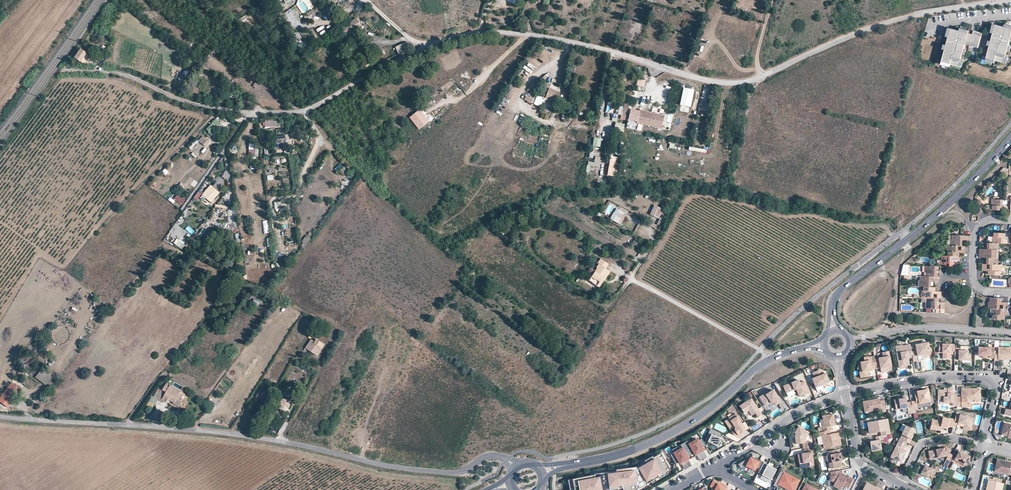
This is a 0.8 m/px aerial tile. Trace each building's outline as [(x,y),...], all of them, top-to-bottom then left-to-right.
[(343,27),(341,28),(346,37),(362,26),(357,18),(343,27)] [(365,22),(371,29),(375,26),(369,19),(365,22)] [(1004,63),(1007,50),(1008,46),(1010,40),(1010,29),(1004,27),(995,25),(986,58),(1004,63)] [(969,48),(978,50),(982,33),(973,31),(973,34),(968,33),(959,31),(951,28),(942,62),(959,66),(962,54),(963,50),(965,44),(970,45),(969,48)] [(397,55),(410,49),(407,43),(394,49),(397,55)] [(76,58),(80,61),(85,54),(81,51),(76,58)] [(185,69),(178,79),(184,83),(191,73),(185,69)] [(645,87),(646,80),(637,79),(637,86),(645,87)] [(505,96),(510,98),(515,86),(510,84),(505,96)] [(694,89),(684,87),(680,105),(691,107),(694,89)] [(545,100),(552,103),(556,92),(549,89),(545,100)] [(532,104),(535,97),(527,94),(524,100),(532,104)] [(537,95),(534,104),(542,107),(545,98),(537,95)] [(826,108),(826,101),(818,100),(818,108),(826,108)] [(852,114),(854,107),(847,105),(845,112),(852,114)] [(639,109),(639,110),(631,109),(629,119),(634,120),(633,122),(636,123),(636,122),(661,128),(664,115),(639,109)] [(420,110),(410,118),(419,129),(429,122),(420,110)] [(801,113),(800,120),(807,122),(809,115),(801,113)] [(206,130),(213,135),(222,123),(215,118),(206,130)] [(824,125),(832,127),(834,120),(826,118),(824,125)] [(616,122),(614,130),(623,132),(625,124),(616,122)] [(685,124),(684,132),(691,133),(692,125),(685,124)] [(209,140),(202,133),(197,138),(205,145),(209,140)] [(600,148),(602,139),(594,137),(592,145),(600,148)] [(249,156),(258,156),(259,143),(249,143),(249,156)] [(587,165),(599,167),(601,157),(595,156),(594,162),(588,161),(587,165)] [(194,180),(190,185),(194,188),(198,182),(194,180)] [(219,193),(211,185),(202,195),(210,202),(219,193)] [(806,195),(808,187),(800,186),(799,193),(806,195)] [(784,196),(790,198),(792,191),(787,189),(784,196)] [(820,200),(822,193),(814,191),(813,198),(820,200)] [(183,205),(186,200),(177,195),(174,200),(183,205)] [(992,206),(992,210),(1004,210),(1004,206),(1000,206),(1001,199),(992,199),(992,206)] [(650,214),(655,216),(659,207),(655,205),(650,214)] [(663,209),(659,207),(655,216),(659,218),(663,209)] [(624,213),(617,208),(611,218),(618,223),(624,213)] [(627,214),(624,213),(618,223),(621,224),(627,214)] [(993,233),(993,243),(997,243),(1002,244),(1002,237),(1005,238),(1005,233),(993,233)] [(951,246),(956,246),(960,246),(960,240),(969,240),(969,236),(951,235),(951,246)] [(311,238),(308,237),(303,244),(301,246),(304,247),(311,238)] [(979,253),(997,254),(997,243),(993,243),(989,243),(989,250),(979,249),(979,253)] [(602,253),(605,249),(596,244),(593,248),(602,253)] [(947,256),(958,257),(958,253),(955,253),(956,250),(956,246),(951,246),(947,245),(947,256)] [(996,264),(997,254),(979,253),(979,257),(988,258),(988,264),(990,264),(996,264)] [(940,267),(944,267),(949,267),(950,261),(952,261),(959,261),(959,257),(958,257),(947,256),(941,256),(940,267)] [(588,281),(596,286),(601,278),(604,280),(609,272),(605,269),(607,265),(599,259),(597,263),(598,265),(596,268),(596,269),(588,281)] [(996,264),(990,264),(990,269),(990,271),(987,271),(987,275),(999,275),(999,265),(996,264)] [(925,277),(937,277),(937,273),(934,273),(934,271),(934,266),(925,266),(925,277)] [(923,287),(929,287),(929,281),(938,281),(938,277),(937,277),(925,277),(920,276),(919,287),(923,287)] [(598,288),(604,280),(601,278),(596,286),(598,288)] [(934,288),(929,287),(923,287),(922,298),(926,298),(931,298),(931,294),(931,292),(934,292),(934,288)] [(250,299),(252,301),(258,304),(260,301),(252,295),(250,299)] [(938,302),(938,299),(936,299),(931,298),(926,298),(922,298),(922,302),(925,302),(925,309),(935,309),(935,305),(935,302),(938,302)] [(993,308),(998,308),(998,305),(998,302),(1001,302),(1001,298),(989,298),(989,308),(993,308)] [(1002,308),(998,308),(993,308),(992,319),(1004,319),(1004,316),(1001,316),(1002,308)] [(985,315),(976,314),(976,326),(984,327),(985,315)] [(305,349),(310,352),(312,349),(318,353),(323,345),(317,340),(315,344),(310,341),(305,349)] [(911,352),(912,357),(913,362),(918,361),(918,356),(930,353),(928,343),(915,345),(916,351),(911,352)] [(950,354),(954,354),(954,348),(954,344),(939,344),(938,353),(943,353),(943,359),(950,359),(950,354)] [(904,365),(907,364),(909,364),(908,358),(912,357),(911,352),(910,345),(903,346),(902,345),(895,347),(899,366),(905,365),(904,365)] [(990,358),(994,358),(994,351),(994,347),(978,347),(978,356),(982,356),(986,356),(990,356),(990,358)] [(994,358),(994,359),(998,359),(998,358),(1004,358),(1010,358),(1010,347),(998,347),(998,351),(994,351),(994,358)] [(962,358),(962,360),(970,360),(971,354),(968,354),(968,351),(960,350),(960,348),(954,348),(954,354),(954,358),(958,358),(958,360),(960,360),(960,358),(962,358)] [(859,369),(859,373),(862,372),(863,377),(869,376),(868,371),(869,371),(869,370),(871,369),(876,368),(875,360),(874,356),(869,357),(869,360),(865,361),(859,362),(859,363),(859,364),(858,364),(858,365),(858,366),(858,367),(857,368),(857,369),(859,369)] [(875,360),(876,368),(880,368),(880,369),(891,367),(889,356),(883,357),(878,358),(878,359),(875,360)] [(42,369),(35,377),(45,386),(52,378),(42,369)] [(816,387),(822,385),(821,385),(823,384),(829,382),(826,373),(824,374),(823,371),(820,370),(812,373),(815,378),(812,379),(816,387)] [(796,388),(796,389),(799,396),(809,393),(804,381),(800,383),(799,380),(783,386),(786,393),(795,390),(794,389),(796,388)] [(0,401),(0,402),(9,409),(23,391),(14,384),(0,401)] [(181,398),(182,396),(179,393),(180,391),(170,385),(168,387),(165,386),(157,399),(161,401),(162,401),(165,402),(167,399),(173,402),(172,403),(178,407),(183,399),(181,398)] [(957,406),(957,398),(957,393),(953,393),(953,388),(947,388),(947,390),(938,390),(938,399),(943,399),(943,402),(952,402),(952,406),(957,406)] [(257,397),(265,401),(269,394),(261,389),(257,397)] [(769,391),(759,397),(765,406),(771,402),(773,401),(773,402),(775,405),(779,403),(781,401),(773,390),(769,392),(769,391)] [(911,402),(913,410),(918,409),(917,404),(930,401),(928,390),(914,392),(915,397),(916,396),(916,398),(915,398),(916,401),(911,402)] [(964,392),(961,392),(961,398),(957,398),(957,406),(957,407),(966,407),(966,403),(966,401),(974,401),(974,403),(979,403),(980,390),(964,390),(964,392)] [(762,415),(751,398),(739,406),(744,413),(749,411),(752,415),(755,413),(758,417),(762,415)] [(869,408),(870,411),(881,409),(882,411),(886,411),(884,400),(880,401),(879,398),(862,402),(864,409),(869,408)] [(913,410),(911,402),(906,403),(906,398),(898,399),(894,400),(896,410),(907,408),(908,414),(913,413),(913,410)] [(287,408),(289,404),(279,399),(277,404),(287,408)] [(746,430),(735,413),(728,418),(729,418),(735,427),(734,430),(732,431),(734,435),(738,435),(746,430)] [(824,427),(822,427),(823,432),(830,430),(832,430),(831,426),(835,425),(833,414),(822,416),(824,427)] [(955,419),(953,424),(957,425),(958,423),(964,425),(972,427),(974,418),(959,415),(959,416),(956,415),(955,419)] [(935,427),(935,429),(940,430),(940,428),(941,427),(943,427),(947,428),(948,426),(953,427),(953,424),(955,419),(949,418),(949,419),(942,417),(942,420),(937,419),(937,421),(932,419),(930,426),(935,427)] [(735,427),(729,418),(725,421),(731,430),(735,427)] [(871,422),(873,433),(880,432),(881,436),(885,435),(890,434),(887,419),(871,422)] [(1008,437),(1007,438),(1010,439),(1010,425),(1004,423),(1002,433),(1006,434),(1006,435),(1008,435),(1008,437)] [(804,448),(812,446),(811,441),(806,442),(805,438),(809,433),(799,426),(794,433),(796,434),(797,435),(796,437),(795,437),(796,445),(802,444),(803,448),(804,448)] [(910,439),(912,435),(915,430),(906,426),(903,431),(902,435),(904,436),(902,440),(907,442),(909,444),(911,440),(911,439),(910,439)] [(721,434),(710,428),(706,435),(709,437),(707,441),(716,445),(720,438),(719,437),(721,434)] [(830,430),(823,432),(818,432),(819,436),(822,436),(824,448),(841,445),(839,433),(830,434),(830,430)] [(885,435),(881,436),(876,437),(876,441),(870,442),(872,451),(881,449),(879,440),(886,439),(885,435)] [(698,439),(694,442),(704,459),(707,457),(704,450),(703,447),(706,445),(702,439),(699,440),(698,439)] [(907,442),(902,440),(900,439),(890,457),(900,462),(901,460),(903,459),(904,458),(904,456),(905,453),(904,450),(903,450),(907,442)] [(688,441),(684,443),(691,455),(695,453),(696,455),(697,454),(700,461),(704,459),(694,442),(690,444),(688,441)] [(688,457),(691,455),(684,443),(681,445),(683,448),(679,450),(689,468),(692,466),(688,459),(689,459),(688,457)] [(812,446),(804,448),(805,453),(798,454),(799,464),(808,462),(809,466),(814,465),(812,452),(813,452),(812,448),(812,446)] [(685,470),(689,468),(679,450),(677,447),(672,450),(674,453),(671,455),(676,464),(680,462),(681,464),(681,463),(685,470)] [(934,454),(935,457),(945,456),(947,457),(943,464),(947,466),(952,456),(949,454),(951,450),(947,448),(929,450),(929,455),(934,454)] [(836,450),(828,451),(829,455),(830,455),(832,462),(829,463),(830,468),(841,466),(841,463),(840,461),(842,461),(840,453),(837,453),(836,450)] [(952,456),(947,466),(951,468),(953,463),(955,460),(965,465),(969,457),(959,451),(956,457),(953,455),(952,456)] [(661,453),(634,469),(608,472),(568,480),(570,489),(622,489),(644,486),(651,482),(652,483),(657,481),(656,479),(671,470),(661,453)] [(760,470),(764,462),(760,460),(759,462),(752,458),(751,458),(749,461),(746,460),(740,464),(743,468),(747,466),(750,467),(748,472),(753,475),(756,468),(760,470)] [(1010,465),(1010,463),(1006,461),(1006,463),(1004,462),(1005,461),(997,459),(994,471),(1010,475),(1010,465)] [(953,463),(964,468),(965,465),(955,460),(953,463)] [(768,464),(764,462),(760,470),(759,472),(763,474),(772,479),(777,469),(768,465),(768,464)] [(930,474),(934,476),(936,471),(938,472),(940,468),(932,464),(930,468),(925,465),(923,469),(922,468),(919,467),(915,474),(919,476),(920,474),(928,478),(930,474)] [(843,476),(842,474),(841,470),(831,472),(831,476),(830,476),(831,480),(835,482),(833,486),(840,489),(843,485),(848,488),(853,479),(847,476),(846,478),(843,476)] [(781,471),(774,485),(777,487),(780,482),(791,488),(789,489),(794,489),(799,480),(781,471)] [(713,480),(710,486),(715,489),(714,489),(730,489),(726,488),(727,486),(723,484),(723,485),(720,483),(719,482),(718,482),(713,480)] [(996,486),(1003,488),(1004,483),(988,480),(987,486),(989,487),(988,489),(986,489),(995,489),(996,486)]
